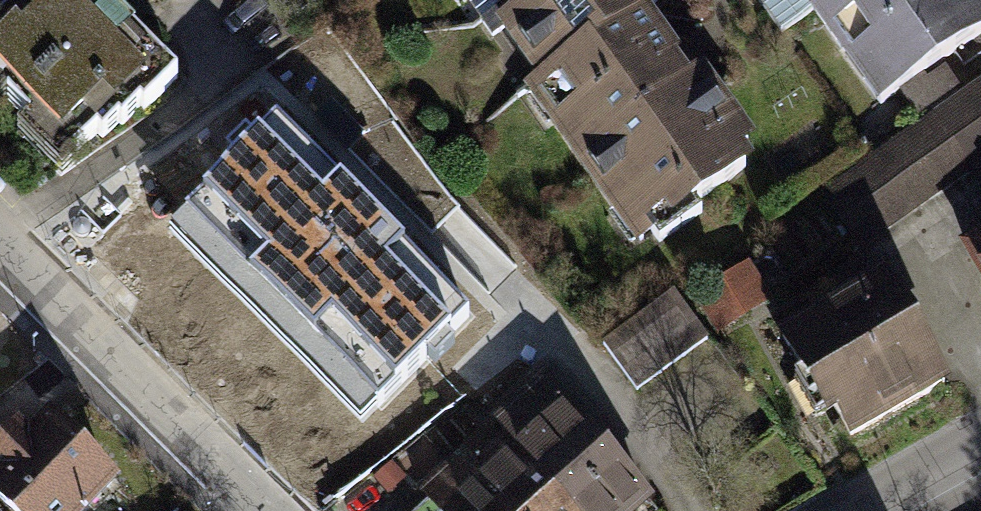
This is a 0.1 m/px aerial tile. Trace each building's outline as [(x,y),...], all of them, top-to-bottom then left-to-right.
[(68,157),(94,131),(98,136),(138,96),(144,101),(170,75),(94,0),(43,0),(42,1),(40,0),(33,0),(2,31),(0,29),(0,90),(68,157)] [(509,21),(537,0),(493,0),(509,21)] [(509,21),(494,33),(537,90),(640,13),(657,0),(537,0),(509,21)] [(781,31),(813,9),(880,104),(980,34),(980,17),(969,0),(759,0),(781,31)] [(640,13),(537,90),(522,101),(637,253),(754,165),(640,13)] [(827,193),(864,247),(980,167),(980,88),(827,193)] [(381,406),(471,316),(273,118),(183,208),(381,406)] [(957,244),(980,284),(980,231),(957,244)] [(694,296),(720,336),(774,301),(749,261),(694,296)] [(963,382),(897,268),(792,329),(858,442),(963,382)] [(602,342),(636,389),(705,339),(672,292),(602,342)] [(424,492),(434,504),(425,510),(632,510),(648,497),(544,381),(504,417),(522,438),(480,475),(464,457),(424,492)] [(0,471),(0,494),(18,510),(94,510),(127,477),(57,411),(0,471)]
